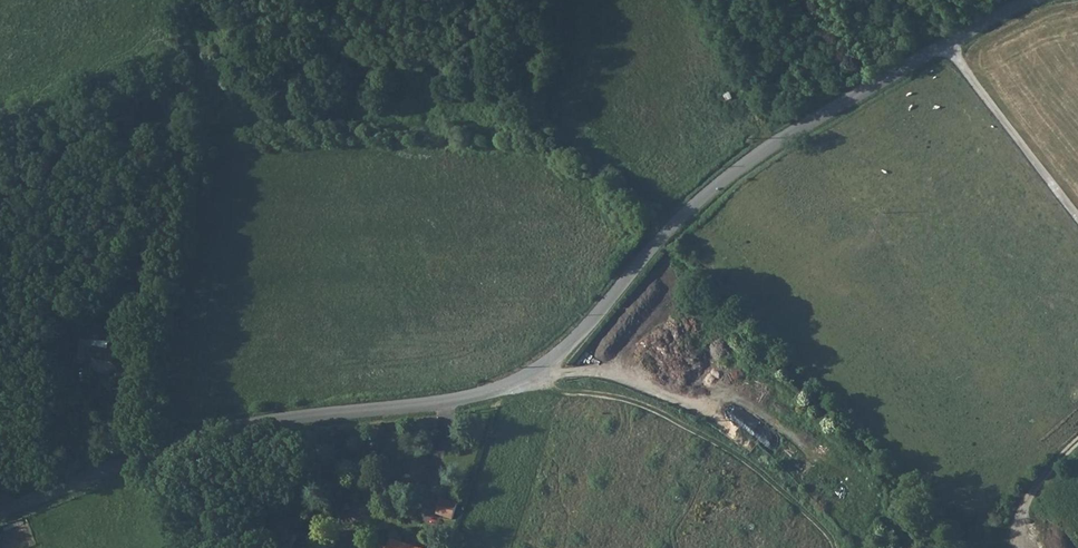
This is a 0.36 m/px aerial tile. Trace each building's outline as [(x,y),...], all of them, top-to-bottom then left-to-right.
[(90,334),(90,343),(107,343),(106,334),(90,334)] [(455,520),(461,503),(444,497),(438,514),(455,520)] [(300,531),(286,528),(282,547),(297,547),(300,531)] [(390,547),(419,547),(393,539),(390,547)]
